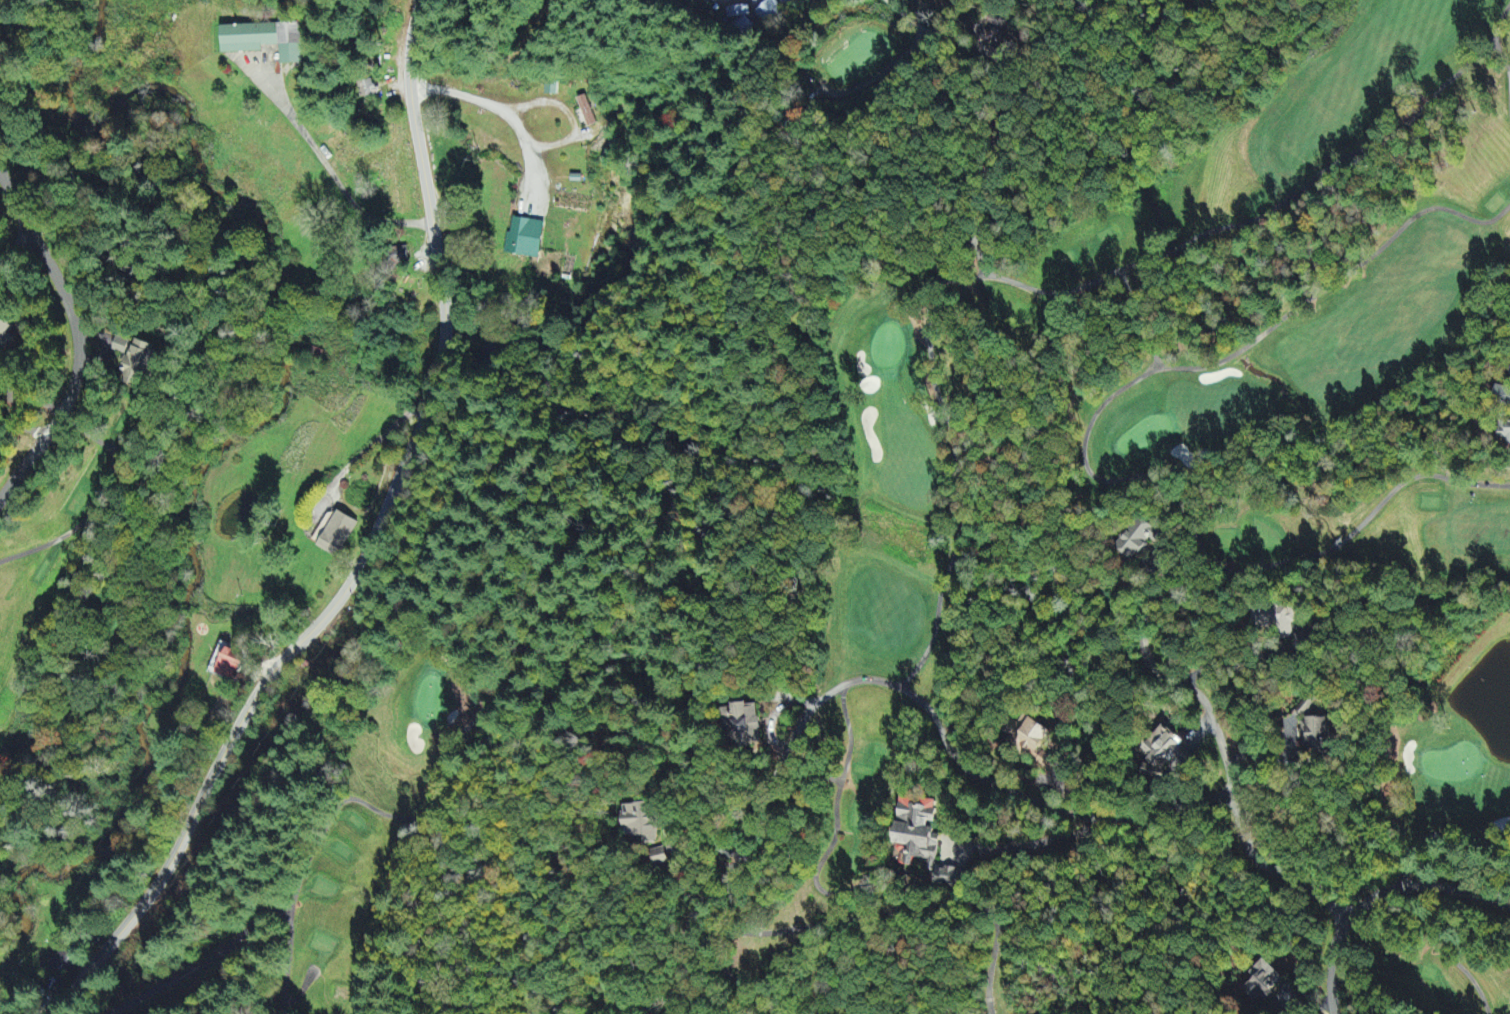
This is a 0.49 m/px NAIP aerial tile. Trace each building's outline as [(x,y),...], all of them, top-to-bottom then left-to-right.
[(768,27),(783,12),(772,0),(768,0),(755,13),(768,27)] [(219,27),(220,55),(261,54),(261,48),(279,47),(279,65),(302,65),(300,25),(219,27)] [(576,100),(586,129),(595,126),(584,97),(576,100)] [(504,255),(537,262),(544,225),(512,218),(504,255)] [(7,337),(13,329),(0,321),(0,349),(7,337)] [(152,347),(135,342),(134,344),(116,339),(112,352),(126,357),(117,385),(138,391),(152,347)] [(1498,389),(1494,406),(1509,409),(1509,391),(1498,389)] [(1500,422),(1500,443),(1508,442),(1508,448),(1509,448),(1509,422),(1500,422)] [(322,537),(316,548),(339,559),(357,523),(329,510),(318,535),(322,537)] [(1150,541),(1157,547),(1164,538),(1141,518),(1116,549),(1132,562),(1150,541)] [(1252,606),(1254,627),(1277,625),(1279,642),(1296,641),(1293,603),(1252,606)] [(209,671),(232,681),(244,655),(220,645),(209,671)] [(723,709),(725,735),(731,735),(732,748),(760,745),(756,703),(730,706),(730,708),(723,709)] [(1051,730),(1024,717),(1017,730),(1021,732),(1013,748),(1053,769),(1057,762),(1040,753),(1051,730)] [(1303,719),(1302,745),(1325,745),(1326,719),(1303,719)] [(1182,748),(1164,728),(1139,751),(1158,770),(1182,748)] [(937,800),(900,796),(893,846),(904,847),(902,866),(913,867),(914,859),(929,861),(927,873),(935,874),(933,885),(957,888),(960,870),(935,867),(940,827),(934,826),(937,800)] [(655,804),(626,805),(628,843),(657,842),(655,804)] [(669,865),(665,849),(652,852),(656,869),(669,865)] [(1242,990),(1255,1004),(1282,978),(1265,960),(1250,975),(1254,979),(1242,990)]
